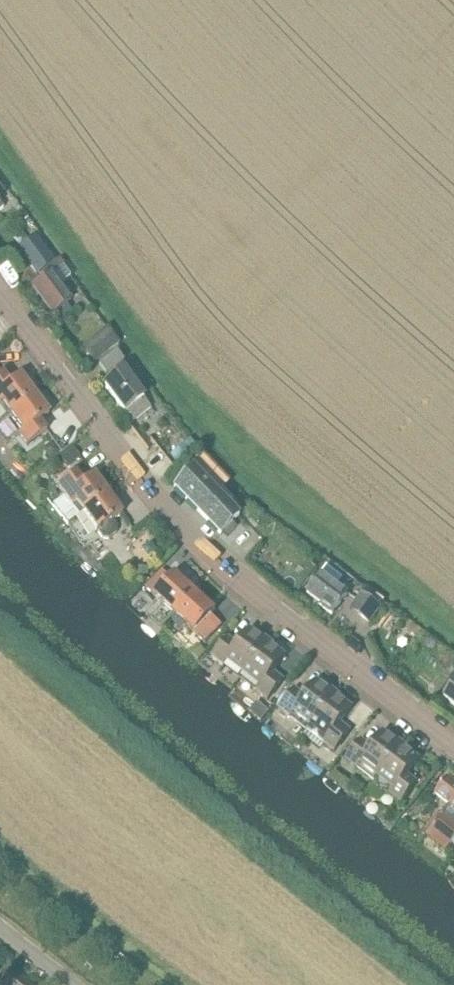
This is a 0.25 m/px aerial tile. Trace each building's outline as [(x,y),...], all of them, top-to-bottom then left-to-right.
[(18,248),(29,263),(37,273),(52,261),(34,237),(18,248)] [(43,279),(32,287),(52,315),(57,311),(67,304),(70,301),(59,286),(70,277),(63,267),(64,266),(60,260),(59,260),(57,261),(47,269),(40,274),(40,275),(43,279)] [(67,304),(57,311),(62,317),(72,310),(67,304)] [(112,335),(87,353),(94,364),(95,364),(117,347),(119,346),(119,345),(112,335)] [(116,352),(99,365),(106,375),(124,362),(116,352)] [(122,371),(104,385),(132,422),(150,409),(122,371)] [(9,414),(35,395),(21,375),(9,383),(3,375),(0,377),(0,407),(2,405),(9,414)] [(9,414),(16,424),(23,432),(19,436),(27,447),(47,432),(40,422),(50,415),(35,395),(9,414)] [(43,449),(50,458),(60,451),(53,442),(43,449)] [(186,444),(173,453),(174,454),(183,467),(194,459),(196,458),(186,444)] [(72,447),(59,456),(67,466),(79,457),(72,447)] [(185,477),(174,488),(220,535),(223,532),(227,537),(234,530),(229,526),(231,524),(238,517),(228,506),(231,502),(221,492),(217,495),(192,470),(185,477)] [(56,487),(46,495),(53,505),(68,525),(79,517),(83,514),(108,495),(95,476),(94,476),(83,484),(75,473),(56,487)] [(83,514),(96,532),(97,533),(98,532),(102,539),(109,540),(116,534),(117,528),(112,521),(123,514),(108,495),(83,514)] [(129,563),(129,576),(149,576),(149,563),(129,563)] [(320,575),(307,593),(321,604),(320,605),(332,614),(346,596),(336,588),(343,579),(327,566),(320,575)] [(146,589),(175,616),(197,593),(176,574),(172,579),(162,571),(146,589)] [(212,616),(216,611),(197,593),(175,616),(206,643),(222,626),(212,616)] [(380,608),(361,594),(350,608),(369,623),(380,608)] [(227,663),(244,676),(268,644),(250,631),(238,646),(228,639),(213,659),(224,667),(227,663)] [(268,644),(244,676),(261,689),(258,693),(268,701),(284,680),(275,673),(286,658),(268,644)] [(295,690),(280,711),(290,719),(293,715),(310,727),(311,728),(335,696),(335,695),(317,682),(305,697),(295,690)] [(444,698),(453,705),(453,684),(444,698)] [(311,728),(307,732),(313,736),(314,735),(320,740),(319,741),(323,744),(324,745),(335,753),(349,733),(340,726),(353,709),(335,696),(311,728)] [(360,766),(377,778),(401,746),(384,733),(372,748),(362,741),(346,762),(357,770),(360,766)] [(401,746),(377,778),(394,791),(391,795),(402,803),(417,784),(407,776),(419,760),(401,746)] [(452,843),(453,844),(453,781),(448,777),(435,794),(450,805),(426,835),(446,851),(452,843)] [(8,975),(2,984),(0,983),(0,984),(34,984),(11,970),(8,975)]
